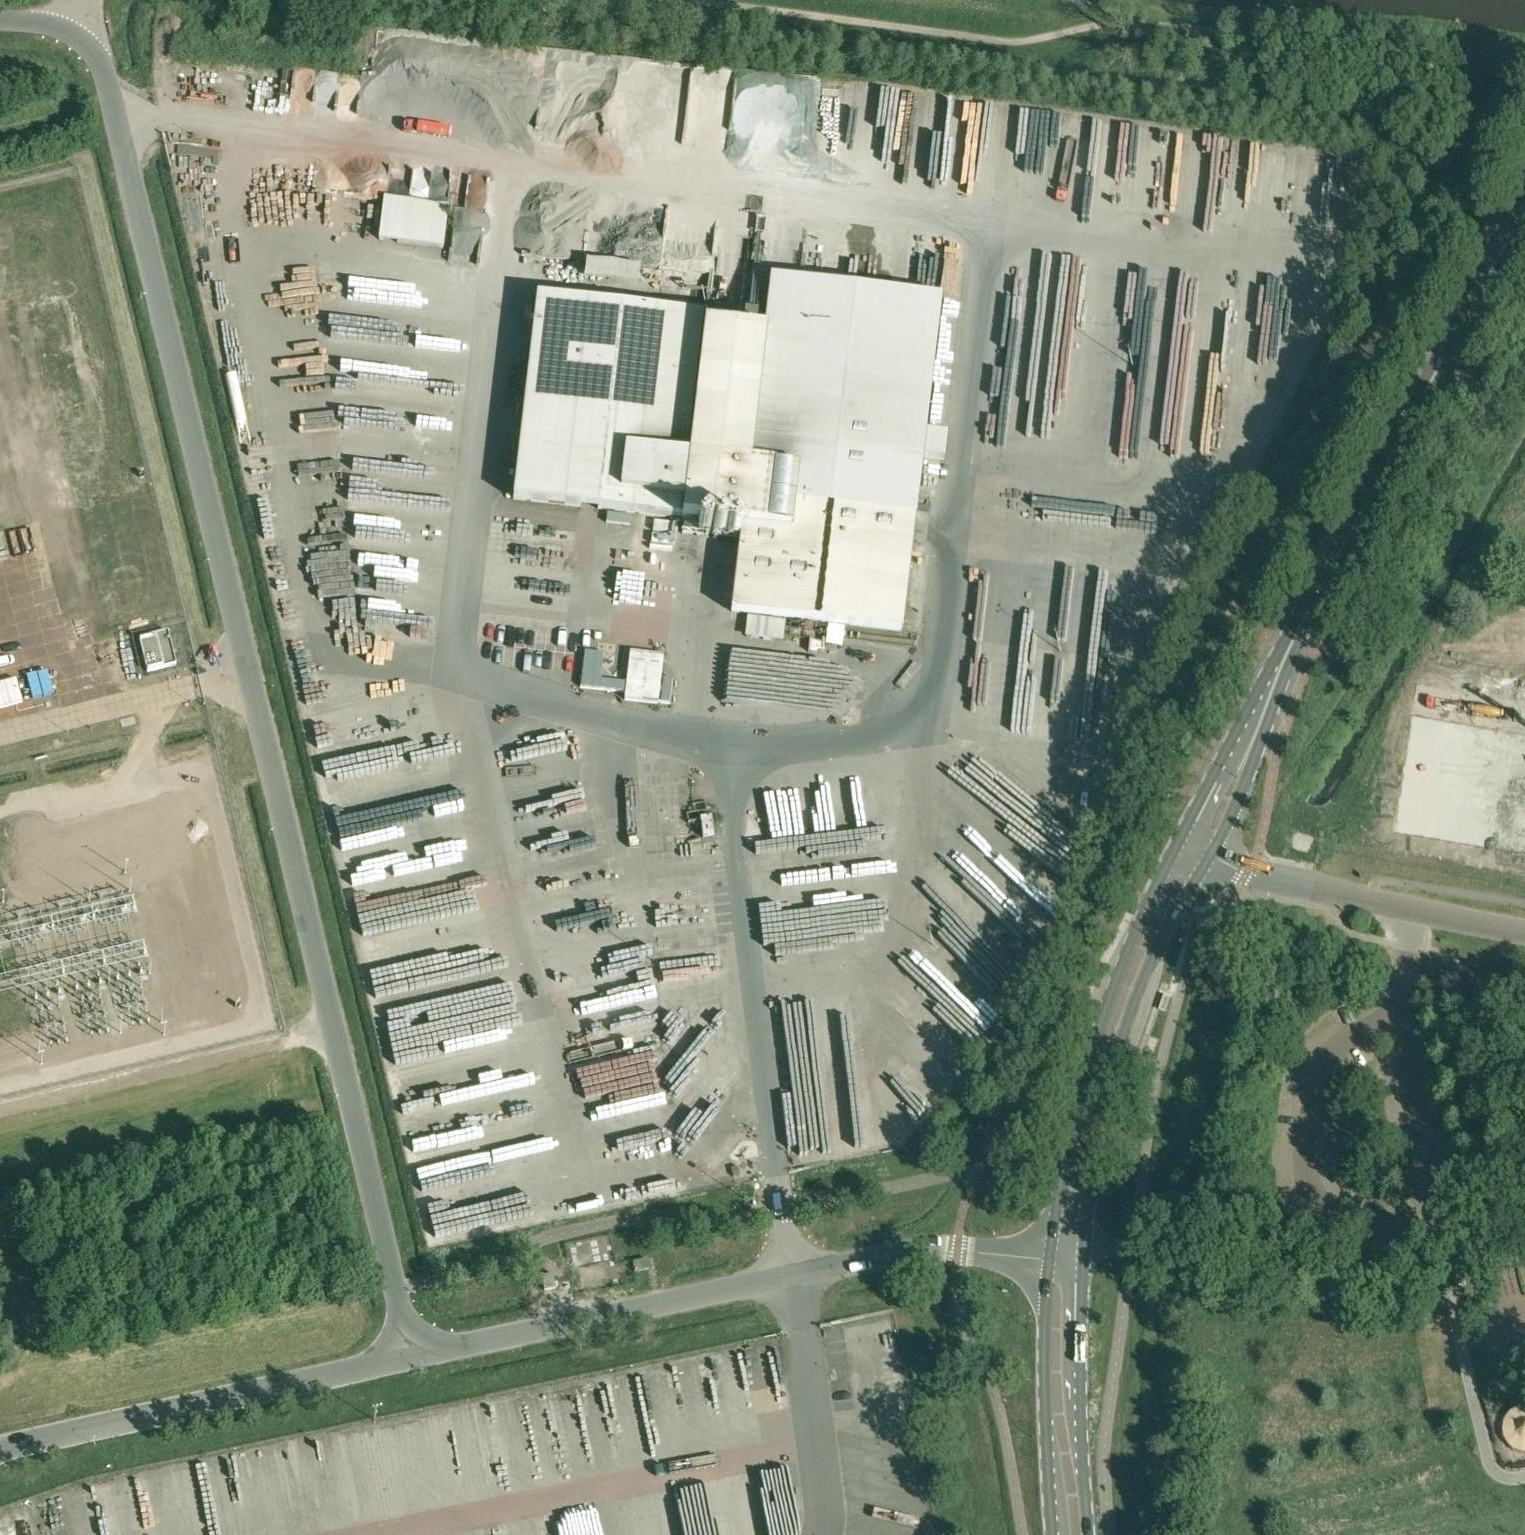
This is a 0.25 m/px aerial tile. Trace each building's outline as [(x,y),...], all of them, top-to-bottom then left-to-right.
[(447,205),(384,198),(379,241),(442,249),(447,205)] [(706,317),(662,312),(536,297),(513,500),(742,526),(732,612),(901,632),(934,343),(765,324),(764,334),(704,327),(706,317)] [(167,632),(140,638),(147,671),(175,664),(167,632)] [(663,655),(630,651),(625,700),(657,704),(663,655)] [(1399,819),(1401,819),(1400,827),(1524,848),(1524,739),(1417,721),(1416,732),(1414,731),(1414,734),(1415,734),(1412,752),(1411,751),(1410,754),(1412,754),(1409,770),(1408,770),(1407,772),(1409,772),(1407,785),(1405,785),(1405,788),(1406,788),(1404,801),(1403,801),(1402,803),(1404,804),(1401,817),(1400,816),(1399,819)] [(711,817),(700,818),(703,838),(713,836),(711,817)] [(1171,997),(1165,995),(1159,1011),(1161,1011),(1166,1013),(1171,997)] [(1060,1079),(1055,1078),(1051,1093),(1056,1094),(1060,1079)] [(647,1259),(633,1262),(635,1272),(649,1269),(647,1259)] [(553,1274),(542,1276),(544,1290),(556,1288),(553,1274)]
